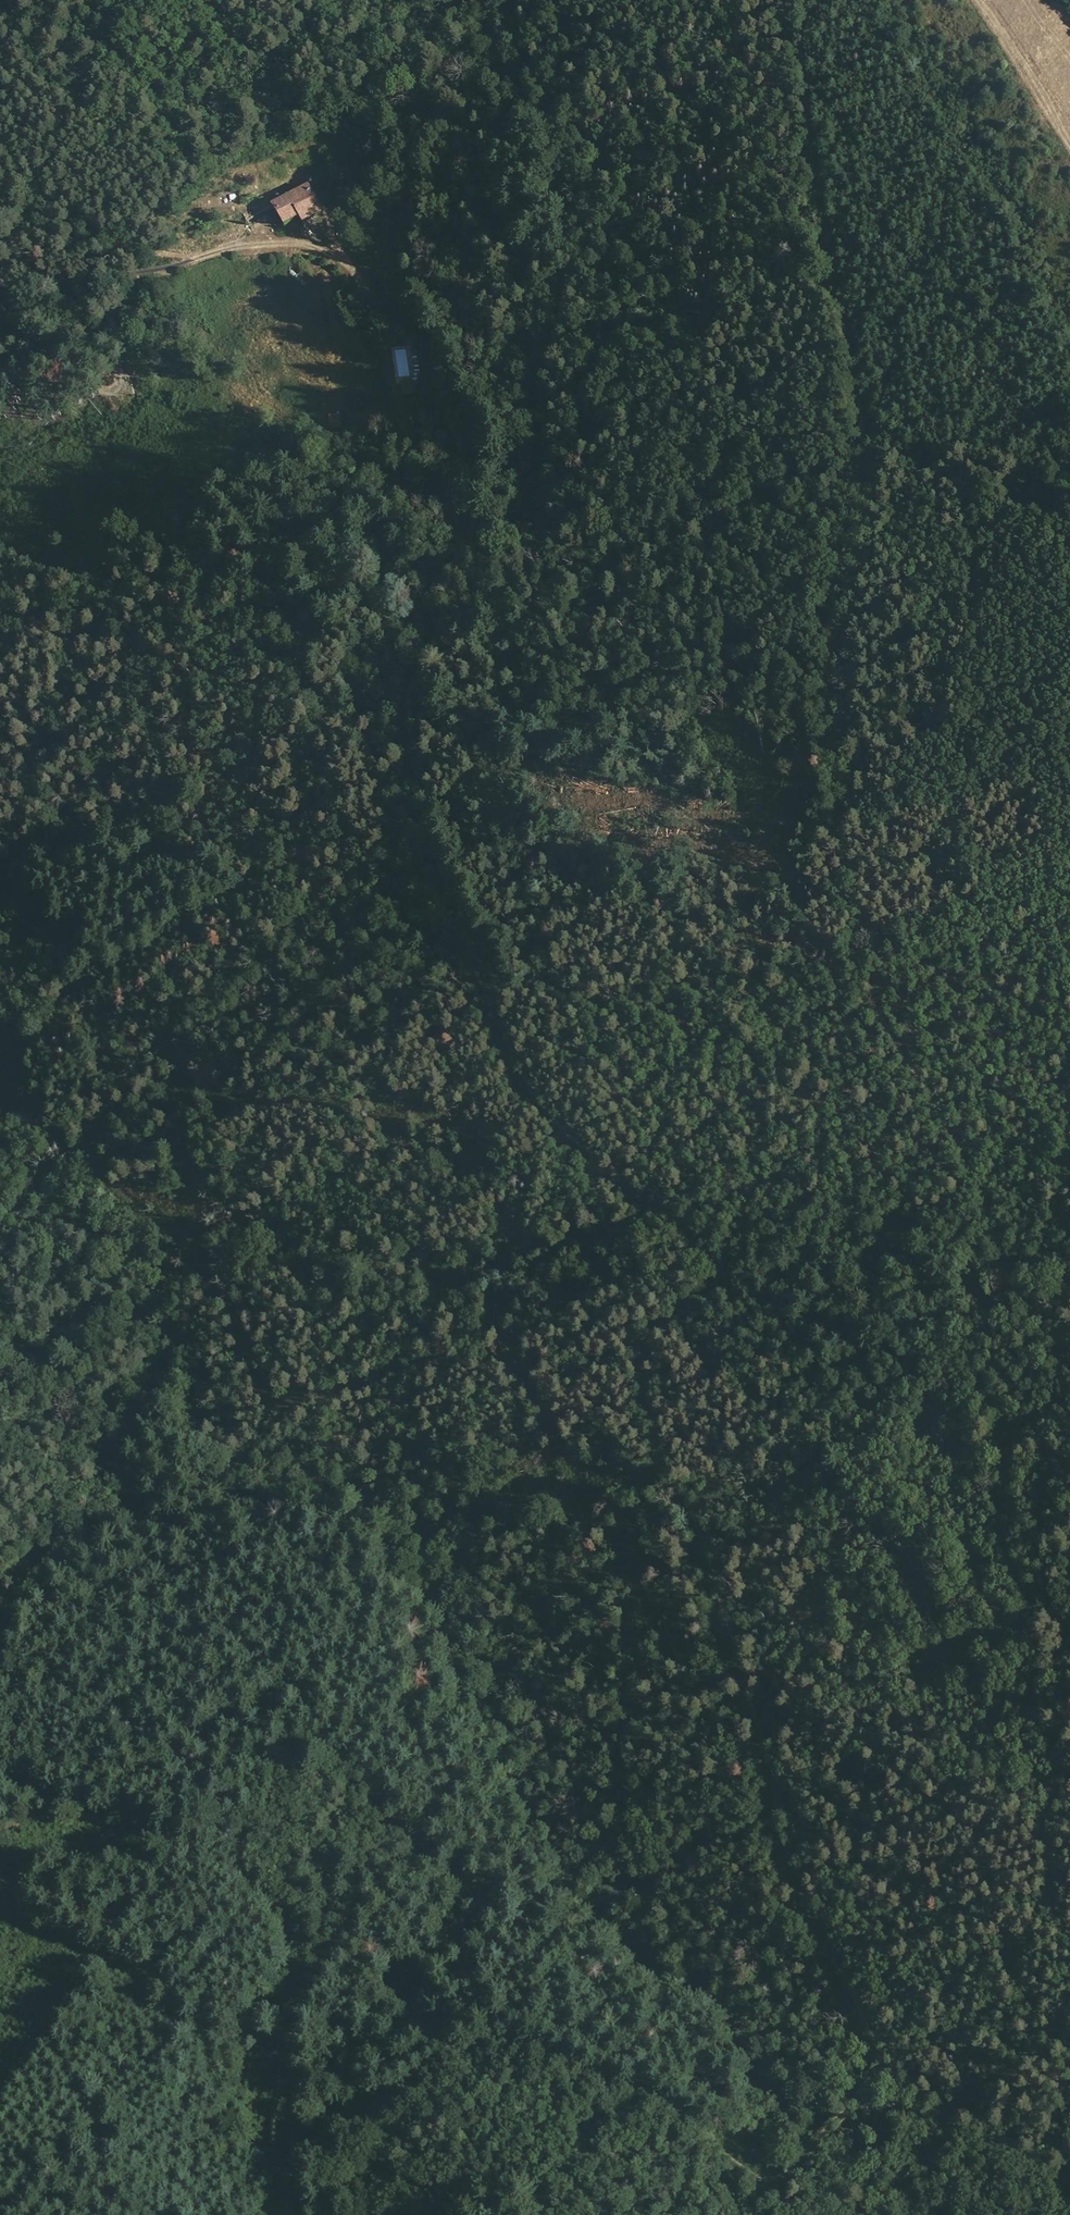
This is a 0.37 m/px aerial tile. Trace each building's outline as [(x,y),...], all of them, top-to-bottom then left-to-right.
[(222,196),(224,202),(236,199),(235,193),(222,196)] [(313,219),(297,193),(238,231),(249,248),(291,218),(298,229),(313,219)] [(415,347),(394,352),(400,380),(421,375),(415,347)] [(1045,1713),(1041,1707),(1035,1711),(1040,1717),(1045,1713)]
